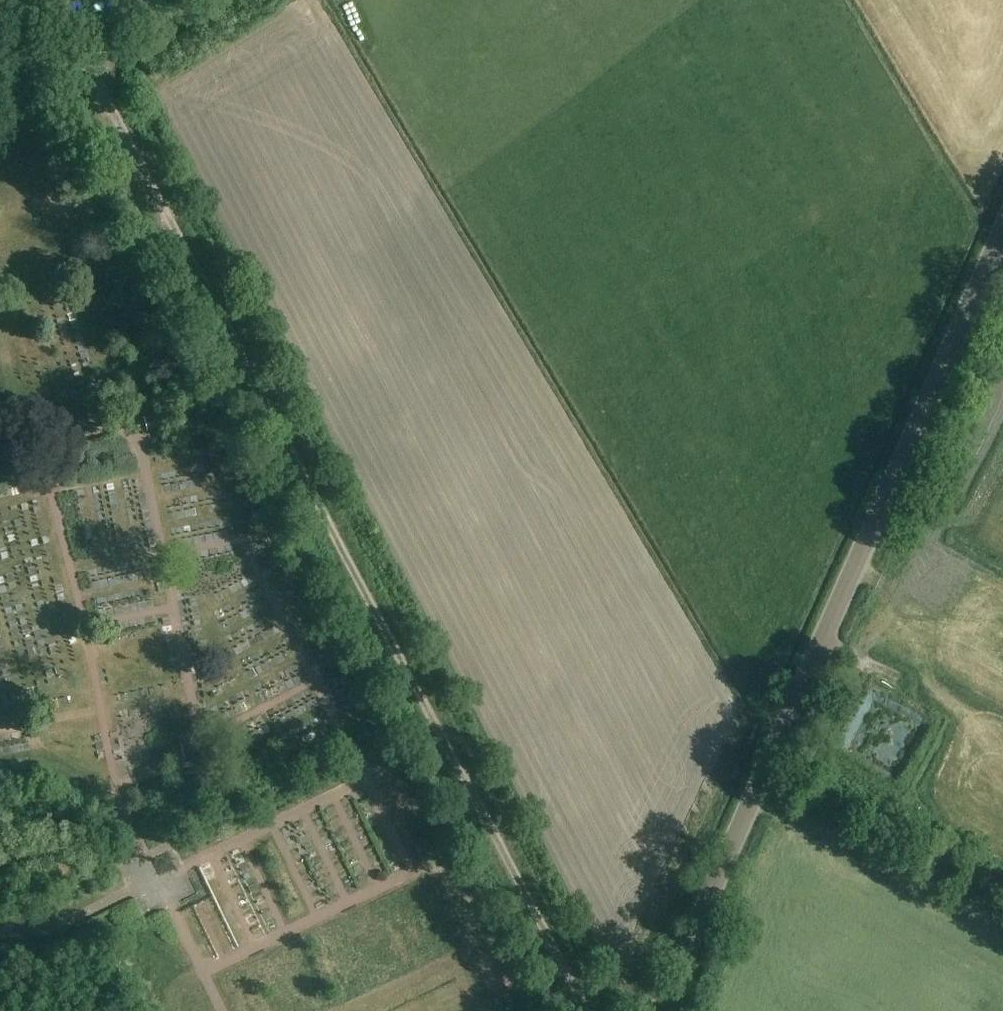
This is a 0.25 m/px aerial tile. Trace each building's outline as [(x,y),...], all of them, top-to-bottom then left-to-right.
[(88,173),(99,170),(96,158),(85,161),(88,173)] [(148,430),(163,426),(160,414),(145,418),(148,430)] [(869,711),(866,747),(898,749),(900,720),(883,719),(883,712),(869,711)]
